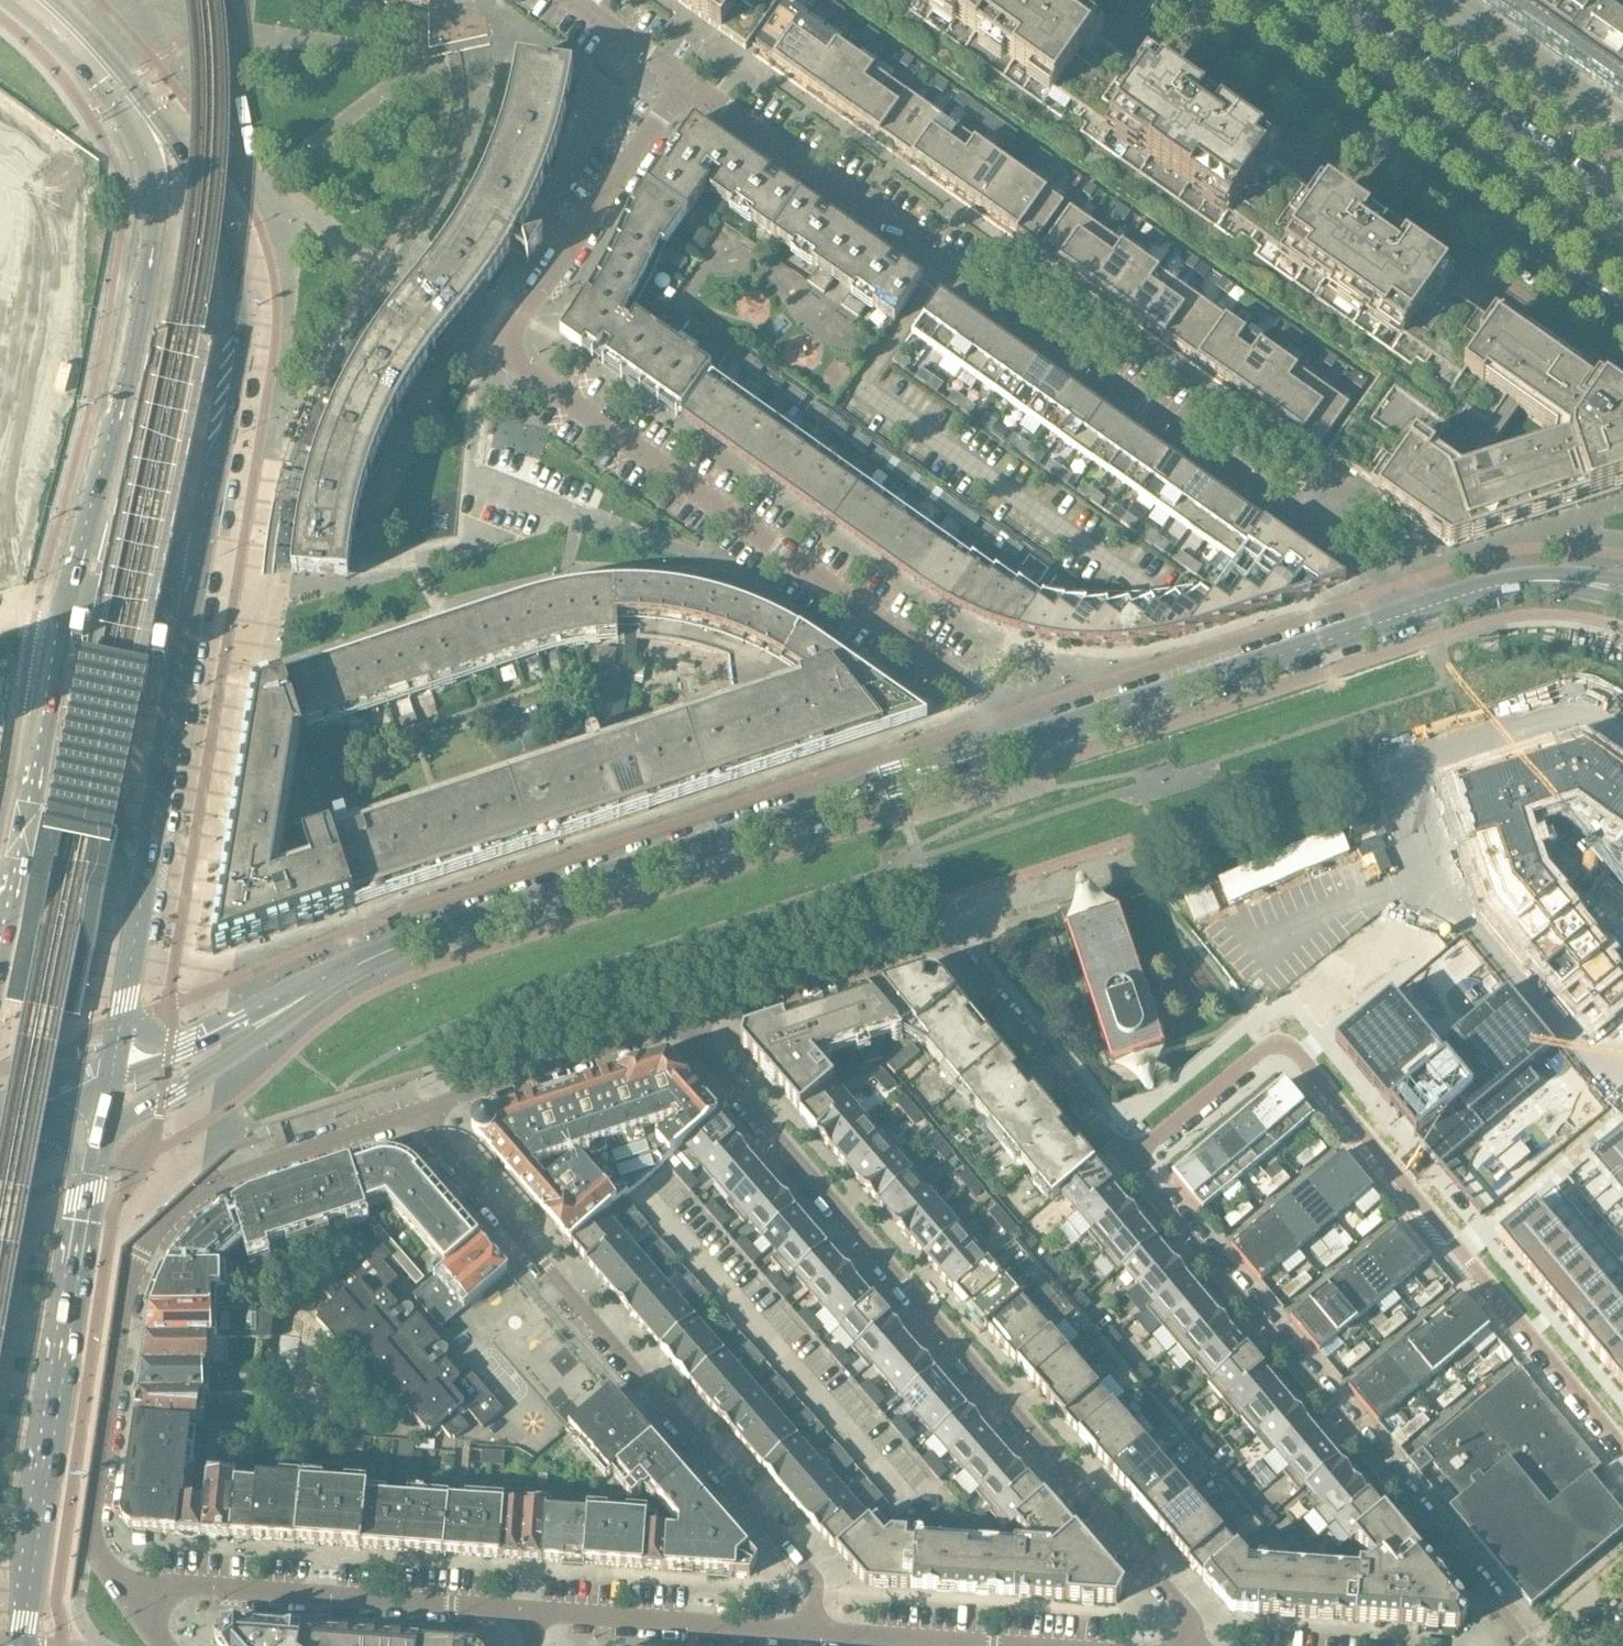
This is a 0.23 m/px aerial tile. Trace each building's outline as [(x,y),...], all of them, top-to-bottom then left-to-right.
[(382,2),(429,9),(429,0),(377,0),(382,2)] [(745,50),(781,0),(674,0),(745,50)] [(1265,167),(1272,158),(1152,73),(1145,83),(1090,44),(1097,34),(1049,0),(839,0),(1378,381),(1327,453),(1342,464),(1365,480),(1380,491),(1377,496),(1449,548),(1622,491),(1622,406),(1501,320),(1494,330),(1446,296),(1439,291),(1446,281),(1327,197),(1319,207),(1265,167)] [(1475,4),(1622,109),(1622,21),(1594,0),(1478,0),(1475,4)] [(1622,21),(1622,0),(1594,0),(1622,21)] [(832,17),(839,8),(833,4),(826,13),(832,17)] [(845,12),(839,8),(832,17),(838,22),(845,12)] [(775,63),(803,23),(784,9),(756,50),(775,63)] [(792,75),(820,35),(803,23),(775,63),(792,75)] [(867,42),(873,33),(867,28),(861,38),(867,42)] [(879,37),(873,33),(867,42),(873,46),(879,37)] [(809,87),(837,47),(820,35),(792,75),(809,87)] [(826,100),(855,59),(837,47),(809,87),(826,100)] [(901,66),(908,57),(902,52),(895,62),(901,66)] [(914,61),(908,57),(901,66),(907,70),(914,61)] [(843,112),(872,71),(855,59),(826,100),(843,112)] [(443,252),(413,291),(405,301),(383,330),(369,349),(358,368),(352,377),(347,387),(344,392),(339,402),(332,417),(328,426),(325,435),(321,444),(317,457),(314,465),(309,481),(307,489),(303,502),(301,513),(296,541),(294,557),(293,572),(292,577),(348,581),(349,565),(354,535),(358,514),(361,502),(371,470),(375,458),(387,431),(391,424),(398,409),(404,397),(415,380),(435,352),(447,337),(455,328),(476,301),(489,284),(503,263),(510,251),(526,260),(528,268),(543,243),(529,246),(517,239),(525,224),(533,207),(546,176),(554,155),(562,125),(567,104),(573,73),(517,65),(513,92),(511,100),(510,106),(508,111),(494,157),(489,169),(477,194),(467,214),(455,233),(443,252)] [(860,124),(889,83),(872,71),(843,112),(860,124)] [(936,91),(942,81),(936,77),(930,86),(936,91)] [(949,86),(942,81),(936,91),(942,95),(949,86)] [(878,136),(906,96),(889,83),(860,124),(878,136)] [(895,148),(924,108),(906,96),(878,136),(895,148)] [(971,115),(977,106),(971,102),(965,111),(971,115)] [(983,110),(977,106),(971,115),(977,120),(983,110)] [(913,161),(941,120),(924,108),(895,148),(913,161)] [(930,173),(958,133),(941,120),(913,161),(930,173)] [(694,122),(676,147),(670,156),(674,159),(667,169),(662,166),(647,188),(687,216),(710,185),(714,188),(738,153),(694,122)] [(1005,140),(1012,130),(1006,126),(999,135),(1005,140)] [(1018,135),(1012,130),(1005,140),(1011,144),(1018,135)] [(947,185),(976,145),(958,133),(930,173),(947,185)] [(965,197),(993,157),(976,145),(947,185),(965,197)] [(1040,164),(1046,155),(1040,151),(1034,160),(1040,164)] [(771,176),(738,153),(714,188),(710,193),(732,208),(735,204),(754,218),(751,222),(773,237),(801,197),(780,182),(777,186),(768,180),(771,176)] [(1052,159),(1046,155),(1040,164),(1046,168),(1052,159)] [(982,209),(1010,169),(993,157),(965,197),(982,209)] [(999,222),(1028,181),(1010,169),(982,209),(999,222)] [(1074,174),(1068,184),(1076,189),(1082,180),(1074,174)] [(1016,233),(1044,193),(1028,181),(999,222),(1016,233)] [(1097,190),(1089,184),(1082,194),(1090,199),(1097,190)] [(570,321),(563,332),(560,335),(581,350),(585,344),(597,352),(603,344),(612,350),(606,359),(681,412),(710,371),(635,317),(629,325),(626,322),(646,287),(656,267),(664,247),(687,216),(647,188),(633,208),(630,206),(625,220),(620,229),(616,239),(610,253),(600,271),(592,285),(584,299),(574,314),(570,321)] [(1063,207),(1044,193),(1016,233),(1035,247),(1063,207)] [(879,252),(830,217),(827,221),(818,215),(821,211),(801,197),(773,237),(793,252),(796,247),(815,261),(812,265),(818,269),(808,283),(824,295),(834,280),(851,293),(879,252)] [(1118,219),(1124,210),(1118,206),(1112,215),(1118,219)] [(1130,214),(1124,210),(1118,219),(1124,223),(1130,214)] [(1060,265),(1089,225),(1069,211),(1041,251),(1060,265)] [(696,222),(686,237),(702,248),(712,233),(696,222)] [(1077,277),(1106,237),(1089,225),(1060,265),(1077,277)] [(1152,244),(1159,234),(1153,230),(1146,239),(1152,244)] [(1165,238),(1159,234),(1152,244),(1158,248),(1165,238)] [(1094,289),(1123,249),(1106,237),(1077,277),(1094,289)] [(1112,301),(1140,261),(1123,249),(1094,289),(1112,301)] [(893,261),(879,252),(851,293),(853,294),(856,290),(876,303),(873,308),(894,323),(923,283),(901,267),(898,272),(890,266),(893,261)] [(1187,268),(1193,259),(1187,254),(1181,264),(1187,268)] [(1199,263),(1193,259),(1187,268),(1193,272),(1199,263)] [(1129,313),(1157,273),(1140,261),(1112,301),(1129,313)] [(1146,325),(1174,285),(1157,273),(1129,313),(1146,325)] [(1221,292),(1228,283),(1222,279),(1216,288),(1221,292)] [(1234,287),(1228,283),(1221,292),(1227,296),(1234,287)] [(1163,338),(1192,298),(1174,285),(1146,325),(1163,338)] [(940,295),(939,296),(911,335),(928,347),(957,307),(940,295)] [(865,309),(848,297),(841,307),(858,319),(865,309)] [(1181,350),(1209,310),(1192,298),(1163,338),(1181,350)] [(1256,317),(1263,308),(1257,303),(1250,313),(1256,317)] [(973,319),(957,307),(928,347),(945,359),(973,319)] [(1269,312),(1263,308),(1256,317),(1262,321),(1269,312)] [(1198,362),(1226,322),(1209,310),(1181,350),(1198,362)] [(973,319),(945,359),(961,370),(989,330),(973,319)] [(1215,375),(1244,334),(1226,322),(1198,362),(1215,375)] [(1291,341),(1297,332),(1291,328),(1285,337),(1291,341)] [(989,330),(961,370),(977,382),(1006,341),(989,330)] [(683,331),(675,341),(692,353),(699,344),(683,331)] [(1303,336),(1297,332),(1291,341),(1297,346),(1303,336)] [(1233,387),(1261,347),(1244,334),(1215,375),(1233,387)] [(1022,353),(1006,341),(977,382),(993,393),(1022,353)] [(734,346),(726,358),(734,363),(742,352),(734,346)] [(1250,399),(1278,359),(1261,347),(1233,387),(1250,399)] [(1325,366),(1332,356),(1326,352),(1319,362),(1325,366)] [(1022,353),(993,393),(1009,405),(1038,364),(1022,353)] [(910,361),(899,354),(893,362),(904,370),(910,361)] [(1338,361),(1332,356),(1325,366),(1331,370),(1338,361)] [(756,362),(749,357),(741,368),(748,373),(756,362)] [(1267,411),(1296,371),(1278,359),(1250,399),(1267,411)] [(756,362),(748,373),(756,379),(764,367),(756,362)] [(1054,376),(1038,364),(1009,405),(1026,416),(1053,377),(1054,376)] [(932,377),(921,369),(915,378),(926,386),(932,377)] [(1284,423),(1313,383),(1296,371),(1267,411),(1284,423)] [(778,377),(770,372),(762,383),(770,389),(778,377)] [(1054,376),(1053,377),(1026,416),(1042,427),(1069,388),(1070,387),(1054,376)] [(1359,376),(1353,385),(1361,391),(1368,382),(1359,376)] [(734,393),(711,377),(681,420),(704,436),(734,393)] [(778,377),(770,389),(777,394),(785,383),(778,377)] [(943,385),(932,377),(926,386),(937,393),(943,385)] [(1301,435),(1330,395),(1313,383),(1284,423),(1301,435)] [(792,387),(784,398),(791,404),(799,392),(792,387)] [(1070,387),(1069,388),(1042,427),(1058,439),(1086,399),(1070,387)] [(799,392),(791,404),(799,409),(807,398),(799,392)] [(965,400),(953,392),(947,401),(958,408),(965,400)] [(756,408),(734,393),(704,436),(725,451),(756,408)] [(1349,409),(1330,395),(1301,435),(1320,449),(1349,409)] [(1103,410),(1086,399),(1058,439),(1074,450),(1103,410)] [(976,408),(965,400),(958,408),(969,416),(976,408)] [(821,408),(813,402),(805,414),(813,419),(821,408)] [(777,424),(756,408),(725,451),(747,467),(777,424)] [(821,408),(813,419),(821,424),(828,413),(821,408)] [(1119,422),(1103,410),(1074,450),(1090,462),(1119,422)] [(443,419),(434,415),(427,430),(436,434),(443,419)] [(997,423),(986,415),(980,423),(991,431),(997,423)] [(842,423),(835,418),(827,429),(834,434),(842,423)] [(1135,433),(1119,422),(1090,462),(1107,473),(1135,433)] [(850,429),(842,423),(834,434),(842,440),(850,429)] [(1008,430),(997,423),(991,431),(1002,439),(1008,430)] [(799,439),(777,424),(747,467),(768,482),(799,439)] [(856,433),(848,444),(856,450),(864,438),(856,433)] [(1135,433),(1107,473),(1123,485),(1151,445),(1135,433)] [(864,438),(856,450),(864,455),(872,444),(864,438)] [(1029,445),(1018,438),(1012,446),(1023,454),(1029,445)] [(820,454),(799,439),(768,482),(790,497),(820,454)] [(1040,453),(1029,445),(1023,454),(1034,462),(1040,453)] [(1167,456),(1151,445),(1123,485),(1139,496),(1167,456)] [(878,448),(870,460),(878,465),(886,454),(878,448)] [(842,469),(820,454),(790,497),(811,512),(842,469)] [(893,459),(886,454),(878,465),(885,470),(893,459)] [(1184,468),(1167,456),(1139,496),(1155,508),(1184,468)] [(1062,468),(1051,461),(1044,469),(1055,477),(1062,468)] [(900,464),(892,475),(899,480),(907,469),(900,464)] [(1073,476),(1062,468),(1055,477),(1066,485),(1073,476)] [(1184,468),(1155,508),(1171,519),(1200,479),(1184,468)] [(864,485),(842,469),(811,512),(833,528),(864,485)] [(907,469),(899,480),(907,486),(915,475),(907,469)] [(921,479),(913,490),(921,496),(929,484),(921,479)] [(1200,479),(1171,519),(1187,531),(1216,490),(1200,479)] [(936,490),(929,484),(921,496),(929,501),(936,490)] [(1094,491),(1083,484),(1077,492),(1088,500),(1094,491)] [(885,500),(864,485),(833,528),(855,543),(885,500)] [(1232,502),(1216,490),(1187,531),(1204,542),(1232,502)] [(1105,499),(1094,491),(1088,500),(1099,508),(1105,499)] [(943,494),(935,505),(942,511),(950,499),(943,494)] [(950,499),(942,511),(950,516),(958,505),(950,499)] [(907,515),(885,500),(855,543),(876,558),(907,515)] [(1248,513),(1232,502),(1204,542),(1219,553),(1248,513)] [(1126,514),(1115,506),(1109,515),(1120,523),(1126,514)] [(964,509),(956,521),(964,526),(972,515),(964,509)] [(1264,524),(1248,513),(1219,553),(1236,565),(1264,524)] [(1137,522),(1126,514),(1120,523),(1131,531),(1137,522)] [(928,530),(907,515),(876,558),(898,574),(928,530)] [(980,520),(972,515),(964,526),(972,531),(980,520)] [(1264,524),(1236,565),(1251,576),(1280,536),(1272,530),(1267,523),(1265,525),(1264,524)] [(986,525),(978,536),(985,541),(993,530),(986,525)] [(1159,537),(1148,529),(1141,538),(1153,546),(1159,537)] [(950,546),(928,530),(898,574),(919,589),(950,546)] [(993,530),(985,541),(993,547),(1001,535),(993,530)] [(1280,536),(1251,576),(1268,587),(1296,547),(1288,542),(1283,535),(1282,537),(1280,536)] [(1170,545),(1159,537),(1153,546),(1164,554),(1170,545)] [(1007,556),(1015,545),(1007,540),(999,551),(1007,556)] [(1015,562),(1023,551),(1015,545),(1007,556),(1001,565),(1009,571),(1015,562)] [(970,560),(950,546),(919,589),(927,594),(931,597),(941,603),(970,560)] [(1296,547),(1268,587),(1284,599),(1281,603),(1302,596),(1310,596),(1309,594),(1318,591),(1326,591),(1325,589),(1345,582),(1332,573),(1327,566),(1325,568),(1306,555),(1301,548),(1300,550),(1296,547)] [(1191,560),(1180,552),(1174,561),(1185,569),(1191,560)] [(994,573),(973,559),(972,558),(970,560),(941,603),(948,607),(953,610),(964,615),(994,573)] [(1191,560),(1185,569),(1196,577),(1202,568),(1191,560)] [(1217,591),(1210,601),(1187,633),(1194,632),(1195,631),(1204,631),(1203,629),(1217,624),(1251,576),(1236,565),(1223,583),(1217,591)] [(989,626),(1017,586),(996,571),(994,573),(964,615),(970,618),(978,621),(989,626)] [(1223,583),(1212,575),(1206,583),(1217,591),(1223,583)] [(1268,587),(1251,576),(1217,624),(1227,621),(1235,621),(1235,618),(1249,614),(1268,587)] [(1005,631),(1032,593),(1019,583),(1017,586),(989,626),(1005,631)] [(303,738),(538,660),(558,654),(577,650),(597,647),(619,646),(618,630),(617,592),(616,592),(616,585),(603,586),(591,587),(586,587),(572,589),(556,592),(532,598),(514,604),(283,679),(303,738)] [(337,831),(331,833),(354,903),(355,908),(560,841),(927,720),(846,663),(833,654),(819,645),(803,635),(790,627),(777,620),(769,616),(761,612),(748,607),(739,604),(730,601),(721,598),(712,596),(703,594),(693,591),(683,589),(672,588),(662,587),(651,586),(636,585),(616,585),(616,592),(617,592),(618,630),(627,630),(626,655),(609,741),(536,766),(538,772),(363,830),(361,823),(348,827),(344,815),(333,819),(337,831)] [(1284,599),(1268,587),(1249,614),(1273,606),(1281,606),(1281,603),(1284,599)] [(1041,599),(1032,593),(1005,631),(1019,636),(1029,638),(1038,640),(1065,603),(1064,603),(1065,602),(1044,597),(1043,596),(1041,599)] [(1182,606),(1181,607),(1157,641),(1167,639),(1173,637),(1187,634),(1187,633),(1210,601),(1202,595),(1199,594),(1198,595),(1182,606)] [(1157,641),(1181,607),(1182,606),(1174,598),(1158,609),(1149,621),(1132,644),(1139,644),(1148,642),(1157,641)] [(1151,602),(1133,610),(1107,646),(1118,646),(1132,644),(1149,621),(1158,609),(1156,610),(1151,602)] [(1086,604),(1065,603),(1038,640),(1051,642),(1060,644),(1079,616),(1084,610),(1086,607),(1085,607),(1086,604)] [(1108,610),(1106,612),(1103,617),(1083,646),(1094,646),(1107,646),(1133,610),(1131,610),(1128,604),(1108,610)] [(1084,610),(1079,616),(1060,644),(1070,645),(1083,646),(1103,617),(1106,612),(1108,610),(1107,605),(1086,607),(1084,610)] [(92,634),(80,631),(77,643),(81,643),(81,645),(83,646),(85,646),(86,644),(89,645),(92,634)] [(600,648),(598,663),(614,665),(616,650),(600,648)] [(168,653),(156,650),(153,662),(157,662),(157,664),(159,665),(161,665),(162,663),(165,664),(168,653)] [(45,838),(5,1009),(24,1013),(64,1020),(83,1024),(114,863),(116,853),(118,842),(158,664),(153,663),(91,651),(52,831),(47,830),(45,838)] [(331,833),(303,738),(283,679),(255,689),(210,957),(355,908),(354,903),(331,833)] [(1456,798),(1493,911),(1590,1028),(1622,1001),(1622,785),(1583,757),(1456,798)] [(1164,1048),(1118,910),(1095,917),(1093,910),(1086,913),(1088,920),(1065,927),(1111,1066),(1133,1058),(1136,1066),(1143,1063),(1141,1056),(1164,1048)] [(922,975),(868,993),(899,1030),(900,1032),(911,1023),(927,1043),(966,1010),(941,980),(939,979),(937,977),(936,976),(933,975),(931,974),(929,974),(927,974),(925,974),(922,975)] [(1391,995),(1334,1042),(1390,1109),(1396,1116),(1398,1119),(1413,1136),(1415,1139),(1423,1132),(1445,1158),(1437,1165),(1439,1167),(1441,1166),(1539,1084),(1526,1069),(1552,1047),(1554,1046),(1507,989),(1436,1049),(1391,995)] [(778,1076),(772,1082),(798,1112),(832,1082),(811,1059),(899,1030),(868,993),(741,1035),(739,1043),(766,1074),(772,1069),(778,1076)] [(966,1010),(927,1043),(929,1045),(925,1048),(959,1088),(1001,1053),(985,1034),(981,1038),(973,1028),(965,1019),(970,1015),(966,1010)] [(919,1054),(911,1045),(905,1050),(913,1059),(919,1054)] [(882,1059),(878,1049),(870,1051),(874,1062),(882,1059)] [(913,1059),(905,1050),(899,1056),(907,1064),(913,1059)] [(874,1062),(870,1051),(862,1054),(866,1065),(874,1062)] [(1016,1071),(1001,1053),(959,1088),(1005,1144),(1047,1109),(1032,1090),(1027,1094),(1012,1075),(1016,1071)] [(907,1064),(899,1056),(893,1061),(901,1070),(907,1064)] [(683,1146),(716,1117),(667,1060),(475,1123),(472,1131),(571,1246),(605,1216),(664,1163),(673,1155),(683,1146)] [(901,1070),(893,1061),(887,1067),(895,1075),(901,1070)] [(841,1073),(837,1062),(826,1066),(835,1075),(841,1073)] [(880,1086),(889,1078),(883,1071),(874,1079),(875,1080),(880,1086)] [(886,1093),(894,1085),(889,1078),(880,1086),(886,1093)] [(816,1132),(849,1102),(834,1084),(800,1113),(816,1132)] [(1284,1084),(1265,1099),(1294,1134),(1313,1118),(1284,1084)] [(914,1108),(905,1098),(896,1105),(905,1115),(914,1108)] [(1294,1134),(1265,1099),(1247,1115),(1275,1149),(1294,1134)] [(830,1149),(864,1120),(849,1102),(816,1132),(830,1149)] [(922,1119),(914,1108),(905,1115),(914,1126),(922,1119)] [(1047,1109),(1005,1144),(1033,1177),(1029,1180),(1047,1202),(1059,1192),(1093,1164),(1078,1146),(1074,1150),(1058,1131),(1062,1127),(1047,1109)] [(1275,1149),(1247,1115),(1228,1130),(1257,1165),(1275,1149)] [(716,1117),(683,1146),(699,1164),(732,1135),(716,1117)] [(846,1166),(880,1137),(864,1120),(830,1149),(846,1166)] [(1257,1165),(1228,1130),(1210,1145),(1238,1180),(1257,1165)] [(861,1184),(901,1150),(886,1132),(880,1137),(846,1166),(861,1184)] [(1605,1148),(1588,1162),(1589,1163),(1622,1204),(1622,1132),(1605,1148)] [(944,1144),(935,1134),(927,1141),(936,1152),(944,1144)] [(699,1164),(714,1182),(748,1153),(732,1135),(699,1164)] [(1318,1142),(1308,1151),(1315,1159),(1325,1151),(1318,1142)] [(953,1155),(944,1144),(936,1152),(944,1162),(953,1155)] [(1238,1180),(1210,1145),(1191,1161),(1220,1195),(1238,1180)] [(877,1202),(911,1173),(917,1168),(901,1150),(861,1184),(877,1202)] [(1304,1169),(1315,1159),(1308,1151),(1297,1160),(1304,1169)] [(714,1182),(730,1200),(763,1171),(748,1153),(714,1182)] [(1343,1154),(1324,1170),(1353,1204),(1371,1189),(1343,1154)] [(465,1223),(419,1171),(415,1167),(413,1165),(411,1164),(406,1161),(401,1159),(398,1158),(396,1157),(390,1157),(387,1156),(382,1157),(376,1158),(374,1159),(373,1156),(351,1164),(365,1209),(386,1202),(438,1262),(424,1274),(426,1276),(429,1275),(433,1279),(435,1277),(444,1269),(474,1243),(460,1227),(465,1223)] [(1220,1195),(1191,1161),(1172,1176),(1201,1211),(1220,1195)] [(351,1164),(289,1184),(307,1240),(369,1220),(365,1209),(351,1164)] [(679,1164),(671,1171),(680,1181),(688,1174),(679,1164)] [(1077,1214),(1111,1186),(1094,1165),(1060,1193),(1077,1214)] [(975,1181),(966,1170),(958,1178),(966,1188),(975,1181)] [(1353,1204),(1324,1170),(1306,1185),(1334,1220),(1353,1204)] [(730,1200),(745,1218),(779,1189),(763,1171),(730,1200)] [(1282,1172),(1271,1182),(1278,1190),(1289,1181),(1282,1172)] [(893,1221),(927,1192),(911,1173),(877,1202),(893,1221)] [(688,1174),(680,1181),(688,1191),(697,1184),(688,1174)] [(983,1191),(975,1181),(966,1188),(975,1198),(983,1191)] [(1267,1199),(1278,1190),(1271,1182),(1260,1191),(1267,1199)] [(307,1240),(289,1184),(249,1197),(230,1209),(243,1249),(249,1269),(256,1289),(277,1282),(269,1253),(307,1240)] [(1334,1220),(1306,1185),(1287,1201),(1316,1235),(1334,1220)] [(1092,1232),(1126,1203),(1111,1186),(1077,1214),(1092,1232)] [(908,1238),(947,1206),(931,1188),(927,1192),(893,1221),(908,1238)] [(745,1218),(761,1236),(795,1207),(779,1189),(745,1218)] [(710,1200),(702,1207),(711,1217),(719,1210),(710,1200)] [(1316,1235),(1287,1201),(1268,1216),(1297,1251),(1316,1235)] [(1103,1253),(1141,1221),(1126,1203),(1092,1232),(1088,1235),(1103,1253)] [(1246,1203),(1234,1213),(1241,1221),(1253,1211),(1246,1203)] [(631,1206),(623,1214),(631,1224),(640,1216),(631,1206)] [(923,1256),(962,1224),(947,1206),(908,1238),(923,1256)] [(761,1236),(777,1254),(810,1225),(795,1207),(761,1236)] [(1005,1217),(997,1207),(988,1214),(997,1224),(1005,1217)] [(1497,1237),(1503,1244),(1506,1248),(1514,1258),(1517,1261),(1523,1268),(1526,1271),(1537,1285),(1539,1288),(1544,1294),(1547,1298),(1558,1311),(1561,1314),(1567,1321),(1570,1324),(1580,1337),(1583,1341),(1588,1347),(1591,1350),(1602,1364),(1605,1367),(1610,1374),(1613,1377),(1622,1389),(1622,1313),(1534,1207),(1497,1237)] [(197,1232),(168,1269),(218,1269),(230,1258),(232,1259),(236,1256),(243,1249),(230,1209),(197,1232)] [(719,1210),(711,1217),(719,1227),(728,1220),(719,1210)] [(1224,1221),(1229,1227),(1231,1229),(1241,1221),(1234,1213),(1224,1221)] [(1377,1213),(1367,1221),(1374,1230),(1384,1221),(1377,1213)] [(586,1263),(620,1233),(605,1216),(571,1246),(586,1263)] [(648,1227),(640,1216),(631,1224),(640,1234),(648,1227)] [(1297,1251),(1268,1216),(1250,1232),(1278,1266),(1297,1251)] [(1014,1227),(1005,1217),(997,1224),(1006,1235),(1014,1227)] [(1122,1268),(1156,1239),(1141,1221),(1103,1253),(1101,1255),(1116,1273),(1122,1268)] [(1362,1239),(1374,1230),(1367,1221),(1355,1231),(1362,1239)] [(939,1274),(977,1241),(962,1224),(923,1256),(939,1274)] [(777,1254),(792,1272),(826,1243),(810,1225),(777,1254)] [(1401,1225),(1383,1241),(1411,1275),(1430,1260),(1401,1225)] [(416,1286),(424,1279),(379,1228),(373,1230),(376,1240),(391,1257),(400,1267),(416,1286)] [(1278,1266),(1250,1232),(1231,1247),(1260,1282),(1278,1266)] [(601,1280),(635,1250),(620,1233),(586,1263),(588,1265),(601,1280)] [(742,1236),(733,1243),(742,1253),(750,1246),(742,1236)] [(1029,1252),(1038,1245),(1032,1238),(1032,1239),(1024,1246),(1029,1252)] [(474,1243),(444,1269),(435,1277),(449,1293),(493,1257),(478,1239),(474,1243)] [(1137,1286),(1171,1258),(1156,1239),(1122,1268),(1137,1286)] [(438,1343),(417,1319),(401,1332),(398,1329),(402,1325),(398,1320),(394,1324),(388,1316),(397,1308),(384,1293),(398,1281),(392,1274),(383,1264),(391,1258),(376,1240),(373,1241),(333,1254),(332,1255),(352,1277),(344,1284),(337,1276),(323,1288),(325,1290),(323,1292),(334,1305),(316,1319),(318,1322),(316,1324),(335,1346),(337,1344),(339,1346),(345,1341),(364,1362),(358,1368),(360,1370),(358,1372),(377,1394),(379,1392),(380,1394),(378,1396),(397,1418),(399,1416),(401,1418),(407,1413),(426,1435),(428,1433),(430,1435),(439,1427),(450,1440),(452,1438),(454,1440),(468,1428),(461,1420),(469,1413),(482,1430),(503,1412),(468,1371),(459,1379),(446,1364),(436,1372),(430,1365),(433,1361),(429,1356),(425,1360),(422,1356),(438,1343)] [(660,1240),(652,1248),(661,1258),(669,1250),(660,1240)] [(979,1274),(990,1265),(996,1259),(979,1240),(977,1241),(939,1274),(954,1291),(977,1271),(979,1274)] [(1411,1275),(1383,1241),(1364,1256),(1393,1290),(1411,1275)] [(792,1272),(808,1290),(841,1261),(826,1243),(792,1272)] [(1341,1243),(1330,1252),(1337,1261),(1348,1252),(1341,1243)] [(750,1246),(742,1253),(751,1263),(759,1256),(750,1246)] [(243,1249),(236,1256),(240,1270),(249,1269),(243,1249)] [(615,1297),(649,1267),(635,1250),(601,1280),(615,1297)] [(677,1260),(669,1250),(661,1258),(669,1268),(677,1260)] [(1337,1261),(1330,1252),(1319,1261),(1326,1270),(1337,1261)] [(1045,1270),(1054,1263),(1048,1256),(1039,1264),(1045,1270)] [(1393,1290),(1364,1256),(1346,1271),(1374,1306),(1393,1290)] [(391,1258),(383,1264),(392,1274),(400,1267),(391,1257),(391,1258)] [(493,1257),(449,1293),(463,1310),(507,1272),(493,1257)] [(1152,1305),(1187,1276),(1171,1258),(1137,1286),(1152,1305)] [(808,1290),(823,1308),(857,1279),(841,1261),(808,1290)] [(1051,1277),(1059,1270),(1054,1263),(1045,1270),(1051,1277)] [(970,1310),(1003,1281),(990,1265),(979,1274),(977,1271),(954,1291),(970,1310)] [(630,1314),(664,1284),(649,1267),(615,1297),(630,1314)] [(157,1292),(150,1313),(236,1312),(236,1290),(226,1290),(226,1269),(218,1269),(168,1269),(167,1271),(157,1292)] [(290,1280),(287,1269),(275,1273),(282,1295),(294,1292),(290,1280)] [(773,1271),(765,1279),(773,1288),(782,1281),(773,1271)] [(1346,1271),(1327,1287),(1355,1321),(1374,1306),(1346,1271)] [(690,1274),(681,1282),(690,1292),(698,1284),(690,1274)] [(1304,1274),(1292,1283),(1299,1292),(1311,1282),(1304,1274)] [(1162,1328),(1202,1294),(1187,1276),(1152,1305),(1146,1310),(1162,1328)] [(823,1308),(839,1326),(873,1296),(857,1279),(823,1308)] [(782,1281),(773,1288),(782,1298),(790,1291),(782,1281)] [(986,1329),(1020,1300),(1003,1281),(970,1310),(986,1329)] [(1282,1292),(1289,1300),(1299,1292),(1292,1283),(1282,1292)] [(1436,1283),(1425,1292),(1432,1301),(1443,1292),(1436,1283)] [(645,1331),(679,1301),(664,1284),(630,1314),(645,1331)] [(707,1294),(698,1284),(690,1292),(698,1302),(707,1294)] [(1327,1287),(1308,1302),(1337,1337),(1355,1321),(1327,1287)] [(1076,1306),(1085,1299),(1079,1292),(1070,1300),(1076,1306)] [(1414,1302),(1421,1310),(1432,1301),(1425,1292),(1414,1302)] [(1177,1346),(1217,1313),(1202,1294),(1162,1328),(1177,1346)] [(839,1326),(855,1344),(888,1314),(873,1296),(839,1326)] [(1460,1296),(1441,1311),(1470,1346),(1489,1330),(1460,1296)] [(1082,1313),(1090,1306),(1085,1299),(1076,1306),(1082,1313)] [(1001,1347),(1035,1318),(1020,1300),(986,1329),(1001,1347)] [(659,1347),(693,1318),(679,1301),(645,1331),(659,1347)] [(1308,1302),(1290,1318),(1318,1352),(1337,1337),(1308,1302)] [(804,1307),(796,1314),(805,1324),(813,1317),(804,1307)] [(719,1308),(711,1315),(719,1325),(727,1318),(719,1308)] [(1441,1311),(1423,1327),(1451,1361),(1470,1346),(1441,1311)] [(270,1341),(274,1312),(236,1312),(150,1313),(146,1341),(226,1341),(270,1341)] [(1194,1363),(1232,1331),(1217,1313),(1177,1346),(1192,1364),(1194,1363)] [(855,1344),(870,1361),(904,1332),(888,1314),(855,1344)] [(1399,1314),(1388,1323),(1395,1331),(1406,1322),(1399,1314)] [(813,1317),(805,1324),(813,1334),(821,1327),(813,1317)] [(674,1364),(708,1335),(693,1318),(659,1347),(674,1364)] [(736,1328),(727,1318),(719,1325),(728,1336),(736,1328)] [(1018,1366),(1052,1337),(1035,1318),(1001,1347),(1018,1366)] [(1377,1332),(1384,1340),(1395,1331),(1388,1323),(1377,1332)] [(1451,1361),(1423,1327),(1404,1342),(1433,1377),(1451,1361)] [(1107,1342),(1116,1335),(1110,1328),(1101,1336),(1107,1342)] [(1209,1381),(1247,1349),(1232,1331),(1194,1363),(1209,1381)] [(870,1361),(886,1379),(919,1350),(904,1332),(870,1361)] [(689,1382),(723,1352),(708,1335),(674,1364),(689,1382)] [(1113,1349),(1121,1342),(1116,1335),(1107,1342),(1113,1349)] [(1032,1382),(1066,1353),(1052,1337),(1018,1366),(1032,1382)] [(226,1370),(226,1341),(146,1341),(142,1369),(226,1370)] [(748,1342),(740,1350),(749,1360),(757,1353),(748,1342)] [(1433,1377),(1404,1342),(1385,1358),(1414,1392),(1433,1377)] [(835,1343),(827,1350),(836,1360),(844,1353),(835,1343)] [(1363,1344),(1351,1354),(1358,1362),(1370,1353),(1363,1344)] [(1222,1401),(1263,1368),(1247,1349),(1209,1381),(1207,1383),(1222,1401)] [(886,1379),(902,1397),(935,1368),(919,1350),(886,1379)] [(737,1370),(723,1352),(689,1382),(704,1399),(737,1370)] [(766,1363),(757,1353),(749,1360),(757,1370),(766,1363)] [(844,1353),(836,1360),(844,1370),(853,1363),(844,1353)] [(1048,1400),(1081,1371),(1066,1353),(1032,1382),(1048,1400)] [(1341,1362),(1348,1371),(1358,1362),(1351,1354),(1341,1362)] [(1495,1354),(1484,1363),(1491,1371),(1502,1362),(1495,1354)] [(1385,1358),(1367,1373),(1395,1408),(1414,1392),(1385,1358)] [(1491,1371),(1484,1363),(1473,1372),(1480,1381),(1491,1371)] [(1138,1378),(1147,1371),(1141,1364),(1132,1372),(1138,1378)] [(902,1397),(917,1415),(951,1386),(935,1368),(902,1397)] [(1239,1418),(1278,1386),(1263,1368),(1222,1401),(1237,1419),(1239,1418)] [(1589,1477),(1601,1467),(1519,1368),(1408,1461),(1419,1474),(1433,1462),(1462,1498),(1449,1509),(1531,1608),(1622,1531),(1622,1517),(1589,1477)] [(262,1396),(266,1370),(226,1370),(142,1369),(138,1396),(206,1396),(262,1396)] [(718,1416),(752,1387),(737,1370),(704,1399),(718,1416)] [(1065,1420),(1098,1391),(1081,1371),(1048,1400),(1065,1420)] [(1144,1385),(1152,1377),(1147,1371),(1138,1378),(1144,1385)] [(1367,1373),(1348,1389),(1377,1423),(1395,1408),(1367,1373)] [(778,1376),(769,1384),(778,1394),(786,1387),(778,1376)] [(867,1379),(858,1386),(867,1396),(875,1389),(867,1379)] [(1458,1384),(1447,1394),(1454,1402),(1465,1393),(1458,1384)] [(917,1415),(933,1433),(966,1404),(951,1386),(917,1415)] [(1259,1433),(1293,1404),(1278,1386),(1239,1418),(1255,1436),(1259,1433)] [(733,1433),(767,1404),(752,1387),(718,1416),(733,1433)] [(795,1397),(786,1387),(778,1394),(787,1404),(795,1397)] [(875,1389),(867,1396),(876,1406),(884,1399),(875,1389)] [(1079,1436),(1113,1407),(1098,1391),(1065,1420),(1079,1436)] [(582,1446),(625,1409),(612,1394),(569,1430),(582,1446)] [(1454,1402),(1447,1394),(1436,1402),(1443,1411),(1454,1402)] [(205,1427),(206,1396),(138,1396),(135,1421),(191,1426),(197,1426),(205,1427)] [(1169,1415),(1178,1407),(1172,1400),(1164,1408),(1169,1415)] [(748,1450),(781,1421),(767,1404),(733,1433),(748,1450)] [(933,1433),(948,1451),(982,1422),(966,1404),(933,1433)] [(1274,1451),(1308,1422),(1293,1404),(1259,1433),(1274,1451)] [(1095,1454),(1128,1425),(1113,1407),(1079,1436),(1095,1454)] [(1175,1421),(1184,1414),(1178,1407),(1169,1415),(1175,1421)] [(625,1409),(582,1446),(610,1478),(616,1472),(652,1440),(625,1409)] [(807,1410),(799,1418),(807,1428),(816,1421),(807,1410)] [(898,1415),(890,1422),(898,1432),(906,1425),(898,1415)] [(1422,1415),(1410,1425),(1417,1433),(1429,1423),(1422,1415)] [(191,1426),(135,1421),(127,1476),(185,1480),(187,1453),(194,1454),(197,1426),(191,1426)] [(763,1468),(796,1438),(781,1421),(748,1450),(763,1468)] [(824,1431),(816,1421),(807,1428),(816,1438),(824,1431)] [(948,1451),(964,1469),(997,1440),(982,1422),(948,1451)] [(1289,1469),(1323,1441),(1308,1422),(1274,1451),(1289,1469)] [(906,1425),(898,1432),(907,1442),(915,1435),(906,1425)] [(1110,1472),(1144,1443),(1128,1425),(1095,1454),(1110,1472)] [(1400,1433),(1407,1441),(1417,1433),(1410,1425),(1400,1433)] [(1200,1450),(1209,1443),(1203,1436),(1195,1444),(1200,1450)] [(777,1484),(811,1454),(796,1438),(763,1468),(777,1483),(777,1484)] [(349,1449),(363,1451),(364,1442),(350,1440),(349,1449)] [(616,1472),(630,1488),(623,1493),(632,1503),(642,1494),(643,1495),(649,1491),(657,1500),(684,1477),(652,1440),(616,1472)] [(964,1469),(980,1487),(1013,1458),(997,1440),(964,1469)] [(1304,1487),(1339,1459),(1323,1441),(1289,1469),(1283,1474),(1298,1492),(1304,1487)] [(400,1442),(395,1486),(408,1488),(409,1479),(418,1480),(420,1467),(411,1465),(413,1452),(413,1444),(400,1442)] [(1126,1491),(1159,1461),(1144,1443),(1110,1472),(1126,1491)] [(1206,1457),(1215,1450),(1209,1443),(1200,1450),(1206,1457)] [(836,1444),(828,1452),(837,1462),(845,1455),(836,1444)] [(929,1450),(921,1458),(929,1468),(938,1460),(929,1450)] [(503,1466),(504,1453),(482,1451),(481,1464),(503,1466)] [(413,1452),(411,1465),(420,1467),(421,1453),(413,1452)] [(325,1471),(339,1472),(341,1455),(327,1453),(325,1471)] [(792,1501),(825,1471),(811,1454),(777,1484),(790,1499),(792,1501)] [(854,1465),(845,1455),(837,1462),(845,1472),(854,1465)] [(980,1487),(995,1505),(1029,1476),(1013,1458),(980,1487)] [(1320,1506),(1354,1477),(1339,1459),(1304,1487),(1320,1506)] [(938,1460),(929,1468),(938,1478),(946,1470),(938,1460)] [(380,1475),(390,1476),(391,1463),(382,1461),(380,1475)] [(1141,1508),(1175,1479),(1159,1461),(1126,1491),(1141,1508)] [(806,1518),(840,1489),(825,1471),(792,1501),(806,1518)] [(1231,1487),(1240,1479),(1234,1473),(1226,1480),(1231,1487)] [(208,1474),(205,1504),(206,1504),(203,1537),(232,1539),(236,1480),(236,1476),(208,1474)] [(319,1546),(323,1488),(324,1480),(312,1479),(312,1475),(301,1475),(300,1485),(301,1485),(296,1544),(319,1546)] [(548,1488),(548,1476),(538,1475),(537,1487),(548,1488)] [(185,1480),(127,1476),(120,1519),(131,1532),(180,1536),(183,1502),(185,1480)] [(995,1505),(1011,1523),(1014,1520),(1044,1493),(1029,1476),(995,1505)] [(757,1562),(684,1477),(657,1500),(679,1525),(678,1534),(667,1534),(664,1571),(750,1577),(757,1562)] [(1334,1523),(1368,1494),(1354,1477),(1320,1506),(1334,1523)] [(866,1479),(857,1486),(866,1496),(874,1489),(866,1479)] [(1156,1526),(1190,1497),(1175,1479),(1141,1508),(1156,1526)] [(1237,1493),(1246,1486),(1240,1479),(1231,1487),(1237,1493)] [(257,1482),(236,1480),(232,1539),(252,1541),(252,1540),(257,1482)] [(300,1485),(257,1482),(252,1540),(271,1541),(271,1542),(296,1544),(301,1485),(300,1485)] [(960,1486),(952,1493),(961,1503),(969,1496),(960,1486)] [(341,1547),(345,1490),(323,1488),(319,1546),(341,1547)] [(821,1535),(855,1506),(840,1489),(806,1518),(821,1535)] [(883,1499),(874,1489),(866,1496),(875,1506),(883,1499)] [(364,1549),(368,1498),(367,1498),(368,1492),(345,1490),(341,1547),(364,1549)] [(893,1535),(886,1540),(875,1528),(870,1523),(837,1552),(841,1558),(867,1586),(1116,1605),(1125,1586),(1044,1493),(1014,1520),(1029,1538),(1022,1544),(1020,1544),(1019,1553),(905,1544),(905,1536),(893,1535)] [(1353,1539),(1384,1514),(1368,1494),(1334,1523),(1351,1543),(1354,1540),(1353,1539)] [(522,1561),(526,1506),(513,1505),(514,1496),(504,1496),(504,1506),(500,1559),(522,1561)] [(969,1496),(961,1503),(969,1513),(978,1506),(969,1496)] [(1172,1544),(1206,1515),(1190,1497),(1156,1526),(1172,1544)] [(383,1550),(387,1500),(368,1498),(364,1549),(383,1550)] [(404,1552),(408,1501),(387,1500),(383,1550),(404,1552)] [(425,1554),(429,1503),(408,1501),(404,1552),(425,1554)] [(206,1504),(205,1504),(183,1502),(180,1536),(203,1537),(206,1504)] [(446,1550),(450,1502),(448,1502),(448,1504),(429,1503),(425,1554),(445,1555),(446,1550)] [(464,1556),(468,1504),(450,1502),(446,1550),(445,1555),(464,1556)] [(542,1562),(545,1513),(546,1503),(537,1503),(536,1507),(526,1506),(522,1561),(542,1562)] [(481,1558),(485,1505),(468,1504),(464,1556),(481,1558)] [(500,1559),(504,1506),(485,1505),(481,1558),(500,1559)] [(862,1514),(855,1506),(821,1535),(837,1552),(870,1523),(869,1522),(862,1514)] [(644,1570),(647,1521),(648,1513),(587,1508),(586,1516),(583,1565),(644,1570)] [(1262,1522),(1271,1515),(1265,1508),(1257,1516),(1262,1522)] [(586,1516),(545,1513),(542,1562),(583,1565),(586,1516)] [(985,1514),(976,1521),(985,1531),(993,1524),(985,1514)] [(1237,1551),(1203,1580),(1207,1584),(1231,1614),(1459,1630),(1466,1616),(1384,1514),(1353,1539),(1354,1540),(1371,1564),(1364,1570),(1360,1569),(1360,1578),(1258,1571),(1259,1562),(1245,1561),(1240,1555),(1237,1551)] [(1188,1562),(1221,1533),(1206,1515),(1172,1544),(1188,1562)] [(1268,1529),(1277,1521),(1271,1515),(1262,1522),(1268,1529)] [(657,1522),(647,1521),(644,1570),(664,1571),(667,1534),(667,1532),(656,1532),(657,1522)] [(1227,1559),(1237,1551),(1221,1533),(1188,1562),(1203,1580),(1227,1559)] [(1302,1552),(1310,1544),(1305,1538),(1296,1545),(1302,1552)] [(1307,1558),(1316,1550),(1310,1544),(1302,1552),(1307,1558)] [(215,1641),(218,1645),(264,1645),(266,1629),(223,1626),(215,1641)] [(266,1629),(264,1645),(286,1645),(287,1631),(266,1629)] [(301,1632),(287,1631),(286,1645),(300,1645),(301,1632)] [(328,1634),(301,1632),(300,1645),(327,1645),(328,1634)] [(364,1637),(328,1634),(327,1645),(363,1645),(364,1637)] [(390,1639),(364,1637),(363,1645),(390,1645),(390,1639)]
